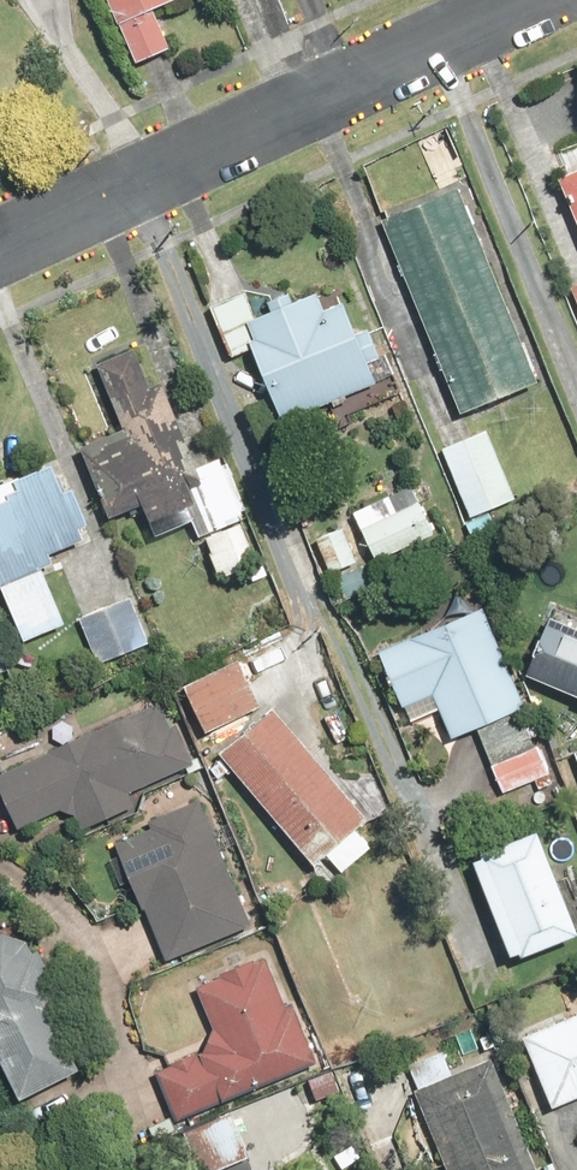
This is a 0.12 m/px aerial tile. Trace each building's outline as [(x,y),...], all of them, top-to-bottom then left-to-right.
[(132,47),(161,35),(151,12),(179,0),(112,0),(132,47)] [(576,241),(576,174),(555,182),(576,241)] [(458,196),(373,227),(447,425),(532,393),(458,196)] [(563,295),(576,331),(576,289),(563,295)] [(251,292),(206,309),(226,362),(244,355),(272,430),(376,391),(338,290),(261,319),(251,292)] [(199,511),(139,351),(90,370),(115,436),(73,452),(103,529),(135,517),(141,533),(199,511)] [(487,438),(437,456),(461,520),(511,501),(487,438)] [(17,647),(64,629),(38,561),(89,541),(60,463),(0,486),(0,603),(17,647)] [(395,512),(364,525),(377,558),(433,535),(411,482),(387,492),(395,512)] [(345,527),(318,539),(330,569),(358,557),(345,527)] [(362,561),(335,574),(347,601),(374,589),(362,561)] [(130,597),(75,617),(94,667),(149,647),(130,597)] [(517,715),(484,616),(371,653),(390,712),(428,699),(442,740),(517,715)] [(543,619),(515,683),(576,711),(576,634),(543,619)] [(237,661),(186,685),(207,731),(258,707),(237,661)] [(0,769),(0,802),(13,837),(69,817),(75,834),(134,814),(130,802),(191,780),(166,710),(0,769)] [(268,714),(213,762),(313,878),(368,831),(268,714)] [(538,742),(494,757),(505,789),(549,774),(538,742)] [(576,788),(576,748),(563,753),(576,788)] [(250,936),(201,801),(105,836),(154,971),(250,936)] [(532,834),(462,861),(506,973),(576,946),(532,834)] [(0,928),(0,1091),(7,1106),(74,1077),(8,925),(0,928)] [(148,1070),(170,1125),(315,1069),(271,956),(188,988),(210,1045),(148,1070)] [(512,1037),(541,1113),(576,1100),(576,1013),(512,1037)] [(411,1091),(440,1169),(528,1169),(488,1062),(411,1091)]
